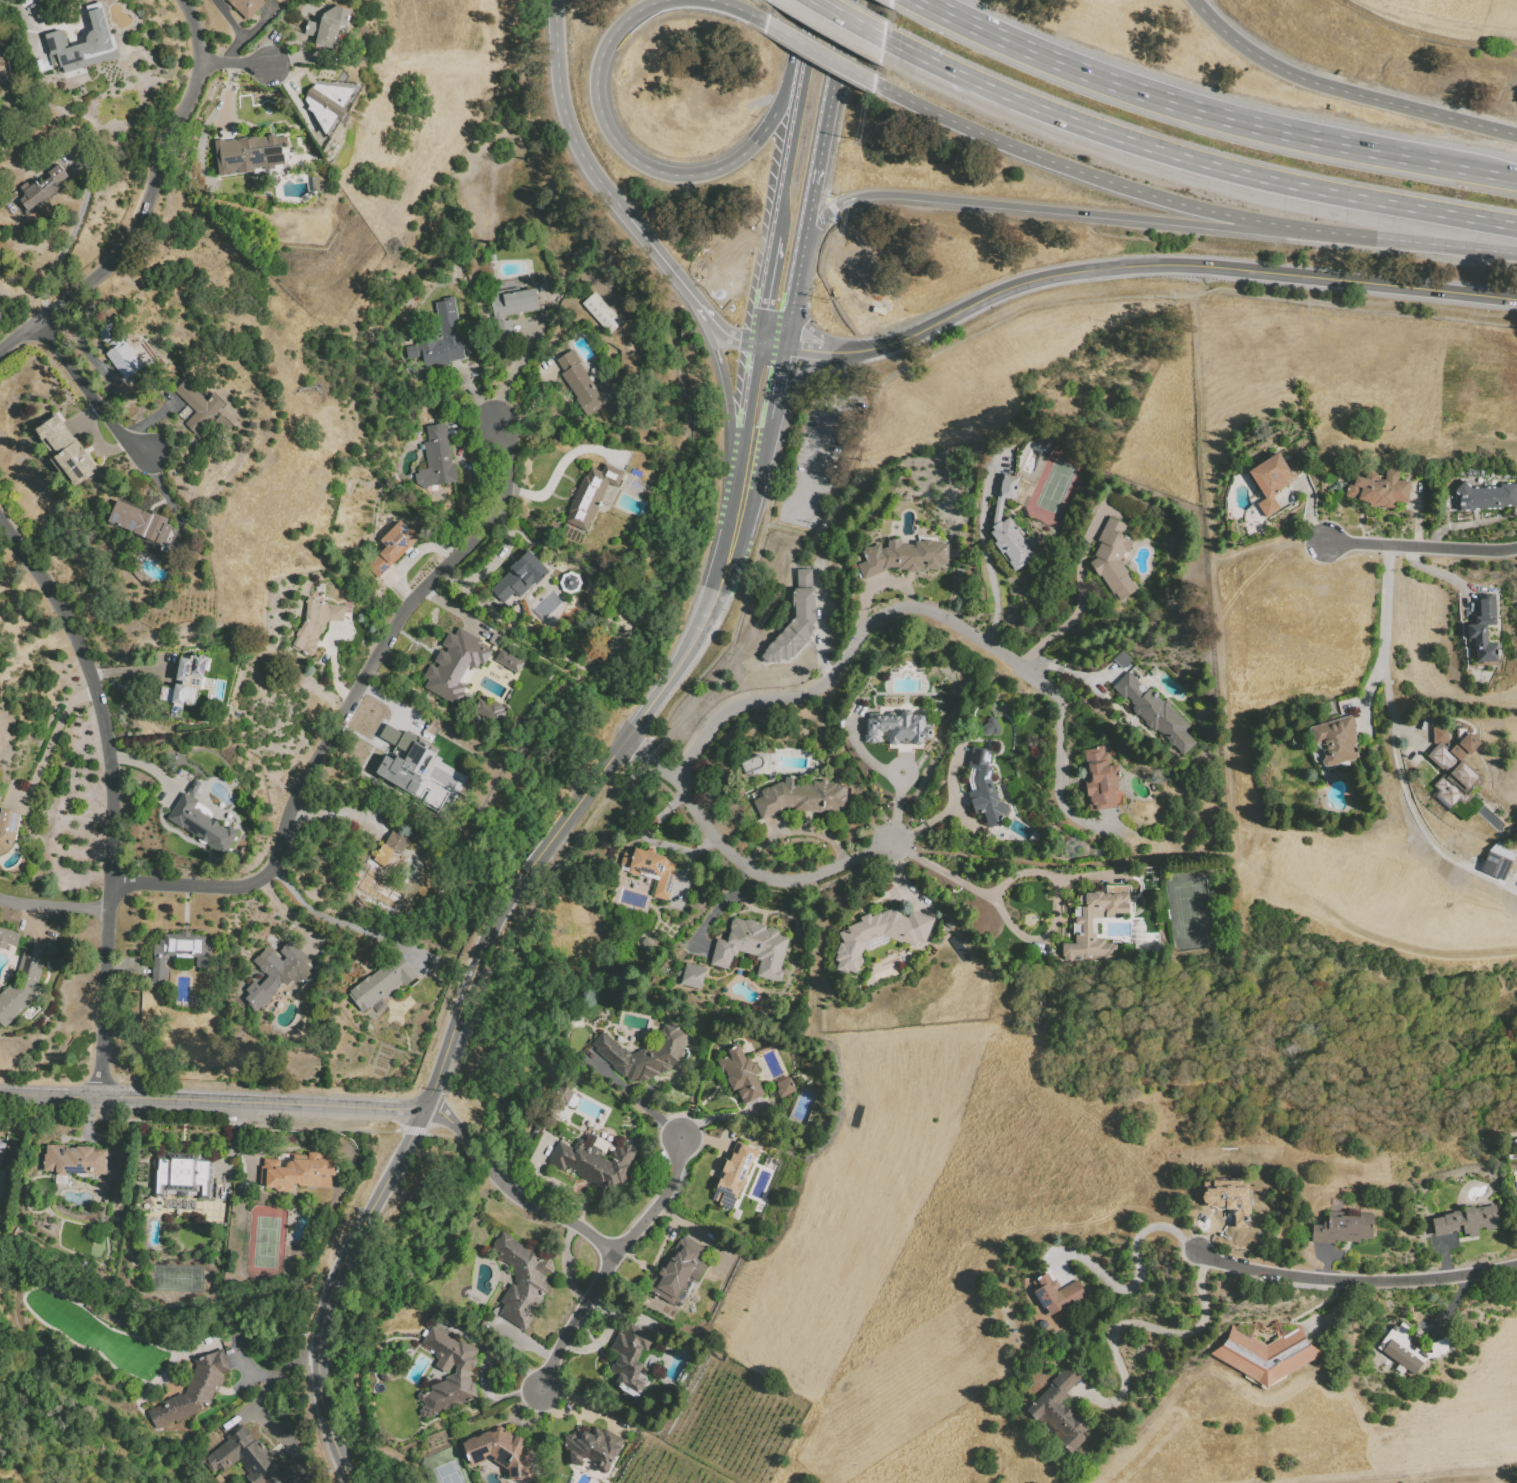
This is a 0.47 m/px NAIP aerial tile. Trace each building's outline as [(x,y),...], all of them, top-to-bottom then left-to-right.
[(246,21),(224,0),(262,0),(264,2),(246,21)] [(99,2),(115,58),(85,67),(83,61),(57,69),(53,52),(56,51),(51,33),(59,31),(64,49),(84,43),(81,34),(91,31),(83,6),(99,2)] [(350,9),(343,51),(312,46),(313,37),(302,35),(305,21),(316,23),(317,14),(331,6),(350,9)] [(328,137),(319,131),(302,97),(311,82),(353,83),(360,87),(328,137)] [(217,178),(212,138),(235,135),(236,139),(280,134),(284,170),(217,178)] [(8,214),(0,202),(0,200),(26,181),(28,184),(33,180),(37,186),(49,177),(45,171),(57,163),(72,183),(26,216),(18,206),(8,214)] [(539,310),(509,315),(513,336),(495,339),(487,292),(501,290),(502,294),(535,288),(539,310)] [(622,322),(608,334),(581,304),(595,292),(622,322)] [(422,367),(415,326),(457,319),(464,360),(422,367)] [(104,355),(109,351),(96,334),(111,323),(124,340),(127,338),(149,367),(126,384),(104,355)] [(572,349),(595,386),(607,379),(614,390),(583,410),(552,361),(572,349)] [(193,436),(181,425),(193,413),(171,392),(182,381),(204,402),(210,395),(222,407),(193,436)] [(59,413),(94,469),(71,484),(36,428),(59,413)] [(444,424),(450,463),(455,463),(458,483),(419,489),(416,471),(427,469),(423,443),(428,442),(426,427),(444,424)] [(1246,470),(1262,461),(1277,452),(1288,468),(1291,467),(1297,475),(1277,491),(1273,496),(1280,508),(1265,517),(1256,503),(1263,497),(1246,470)] [(587,531),(605,482),(617,487),(623,471),(603,463),(601,470),(586,465),(565,522),(587,531)] [(1347,481),(1352,482),(1354,474),(1360,478),(1367,473),(1374,473),(1376,478),(1383,479),(1384,470),(1398,470),(1396,479),(1408,479),(1407,501),(1391,501),(1393,507),(1381,507),(1366,506),(1367,500),(1344,496),(1347,481)] [(1032,555),(1014,532),(1018,529),(1008,516),(1000,522),(1004,499),(1016,500),(1020,476),(999,472),(991,524),(992,530),(989,532),(996,542),(993,543),(1014,569),(1032,555)] [(1452,490),(1461,479),(1470,487),(1497,487),(1496,483),(1516,482),(1516,505),(1500,505),(1500,509),(1458,509),(1458,494),(1452,490)] [(106,525),(165,543),(170,526),(165,524),(167,517),(114,501),(106,525)] [(1094,540),(1107,515),(1125,524),(1120,534),(1133,541),(1127,552),(1121,550),(1119,560),(1138,589),(1118,603),(1100,575),(1097,577),(1087,562),(1094,558),(1093,553),(1099,542),(1094,540)] [(378,539),(385,547),(365,565),(377,577),(418,538),(400,518),(378,539)] [(912,544),(913,538),(920,539),(920,536),(932,536),(932,539),(944,540),(943,544),(948,544),(947,565),(939,565),(938,570),(926,570),(926,573),(895,572),(895,567),(886,567),(864,578),(857,564),(866,560),(861,551),(879,543),(881,548),(886,546),(887,539),(898,539),(898,544),(912,544)] [(488,588),(502,603),(513,593),(518,598),(547,570),(528,550),(488,588)] [(794,569),(809,569),(810,588),(813,588),(814,622),(811,633),(786,659),(781,655),(775,661),(769,656),(765,660),(763,657),(769,651),(765,647),(794,618),(794,609),(789,609),(788,587),(795,587),(794,569)] [(1479,594),(1496,593),(1498,625),(1486,626),(1487,642),(1497,641),(1498,663),(1473,664),(1472,638),(1467,638),(1466,625),(1475,624),(1474,617),(1480,617),(1479,594)] [(344,603),(301,601),(299,651),(319,652),(320,620),(343,621),(344,603)] [(491,650),(480,645),(482,639),(457,628),(454,635),(447,632),(440,647),(432,664),(429,662),(423,677),(427,679),(423,688),(459,705),(468,687),(459,683),(467,664),(476,668),(478,662),(484,665),(491,650)] [(517,673),(523,662),(500,649),(494,660),(517,673)] [(197,706),(204,657),(190,655),(189,658),(179,657),(174,688),(160,686),(158,700),(197,706)] [(1128,672),(1145,687),(1149,687),(1162,699),(1167,695),(1195,724),(1188,731),(1199,742),(1183,759),(1165,742),(1163,745),(1128,712),(1136,703),(1126,693),(1122,697),(1112,688),(1128,672)] [(491,700),(489,703),(478,698),(471,711),(498,724),(506,708),(491,700)] [(865,738),(866,721),(875,721),(875,716),(898,716),(898,712),(901,709),(906,709),(911,714),(923,714),(923,727),(930,728),(930,737),(921,736),(921,742),(890,742),(891,727),(876,727),(876,738),(865,738)] [(1307,727),(1352,713),(1358,736),(1355,737),(1357,744),(1354,745),(1357,757),(1325,767),(1320,763),(1321,758),(1324,756),(1320,742),(1313,745),(1307,727)] [(978,726),(985,738),(1003,727),(996,715),(978,726)] [(374,776),(439,808),(448,790),(422,778),(437,749),(385,723),(378,738),(407,752),(403,759),(395,755),(393,760),(384,755),(374,776)] [(1432,744),(1431,726),(1447,725),(1448,750),(1455,741),(1455,726),(1469,726),(1469,732),(1479,741),(1469,754),(1463,759),(1482,780),(1477,788),(1472,784),(1465,795),(1470,796),(1463,804),(1457,799),(1449,807),(1435,794),(1439,789),(1432,783),(1441,772),(1454,783),(1457,780),(1442,767),(1438,769),(1424,756),(1436,745),(1432,744)] [(969,744),(991,748),(987,765),(992,766),(990,778),(992,791),(998,801),(1006,806),(1007,810),(1005,813),(1001,815),(1000,823),(985,828),(980,813),(973,812),(965,791),(976,786),(974,779),(976,769),(963,767),(969,744)] [(1081,749),(1108,746),(1110,763),(1117,762),(1119,778),(1112,778),(1115,807),(1087,810),(1081,749)] [(749,793),(777,782),(784,782),(784,777),(794,777),(794,784),(812,786),(812,781),(834,782),(834,785),(844,786),(841,795),(844,796),(843,805),(836,804),(836,810),(787,805),(782,810),(760,819),(749,793)] [(167,817),(225,853),(239,832),(228,825),(226,828),(193,807),(197,801),(183,791),(167,817)] [(12,844),(0,853),(0,807),(20,811),(15,839),(10,842),(12,844)] [(358,885),(394,904),(401,891),(389,884),(404,855),(400,853),(408,839),(388,829),(358,885)] [(1480,869),(1503,878),(1516,848),(1496,839),(1487,850),(1480,869)] [(634,847),(679,861),(668,901),(649,896),(654,880),(612,868),(617,852),(631,856),(634,847)] [(1073,943),(1059,943),(1060,956),(1064,960),(1115,959),(1115,942),(1102,943),(1103,938),(1091,937),(1091,917),(1109,918),(1109,913),(1128,913),(1127,884),(1104,884),(1104,892),(1082,892),(1077,897),(1079,906),(1072,906),(1073,943)] [(845,926),(859,920),(857,916),(867,912),(871,916),(896,906),(901,915),(906,917),(908,909),(934,918),(923,942),(915,939),(914,946),(901,941),(880,935),(865,942),(861,955),(855,973),(833,969),(833,957),(840,939),(837,931),(846,929),(845,926)] [(715,937),(726,940),(733,917),(765,925),(778,929),(775,934),(787,937),(779,970),(782,971),(780,982),(754,976),(760,960),(755,958),(755,954),(737,950),(736,956),(731,955),(728,969),(708,964),(715,937)] [(0,928),(0,947),(5,948),(6,944),(17,945),(19,932),(0,928)] [(150,982),(166,984),(167,967),(164,967),(164,955),(195,956),(195,967),(208,967),(210,934),(163,932),(163,939),(158,938),(158,943),(153,943),(150,982)] [(3,1027),(36,995),(49,944),(26,938),(15,978),(0,992),(0,1024),(3,1027)] [(265,948),(270,952),(271,951),(282,961),(285,957),(278,951),(288,940),(311,960),(307,964),(311,967),(308,970),(311,973),(303,981),(300,978),(295,982),(292,979),(286,985),(282,982),(270,996),(272,998),(262,1008),(260,1006),(256,1011),(247,1002),(247,1001),(244,997),(248,992),(244,989),(253,980),(258,985),(267,975),(252,961),(265,948)] [(415,974),(399,952),(346,992),(362,1013),(415,974)] [(683,961),(706,967),(700,990),(677,984),(683,961)] [(590,1044),(602,1030),(630,1054),(652,1047),(662,1023),(688,1027),(677,1063),(629,1082),(590,1044)] [(716,1060),(729,1055),(727,1048),(737,1043),(743,1057),(747,1056),(750,1062),(754,1061),(759,1071),(753,1074),(763,1094),(743,1104),(735,1088),(731,1090),(716,1060)] [(774,1084),(789,1077),(796,1090),(779,1097),(776,1089),(774,1084)] [(558,1141),(571,1149),(575,1139),(579,1139),(583,1140),(584,1143),(582,1147),(608,1162),(612,1157),(608,1154),(609,1150),(613,1149),(619,1139),(632,1146),(631,1148),(634,1150),(629,1163),(631,1164),(621,1186),(612,1182),(607,1190),(573,1173),(576,1171),(565,1166),(562,1172),(546,1162),(558,1141)] [(735,1142),(758,1150),(730,1211),(710,1200),(735,1142)] [(45,1144),(45,1153),(43,1154),(42,1170),(54,1171),(54,1172),(91,1173),(105,1174),(105,1169),(103,1169),(104,1150),(92,1150),(92,1146),(75,1145),(75,1147),(66,1147),(66,1145),(45,1144)] [(262,1157),(279,1158),(279,1166),(284,1166),(285,1163),(289,1160),(292,1160),(292,1154),(307,1154),(307,1151),(319,1152),(319,1154),(329,1154),(329,1161),(334,1162),(337,1166),(337,1173),(332,1176),(330,1176),(330,1186),(298,1185),(296,1183),(293,1183),(293,1187),(289,1191),(275,1191),(272,1187),(265,1186),(265,1183),(261,1183),(258,1181),(259,1165),(262,1165),(262,1157)] [(152,1155),(213,1158),(211,1200),(196,1199),(196,1191),(164,1189),(163,1197),(150,1196),(152,1155)] [(1201,1207),(1202,1182),(1240,1179),(1241,1185),(1247,1187),(1247,1228),(1234,1227),(1232,1209),(1224,1210),(1224,1205),(1201,1207)] [(1430,1217),(1494,1203),(1500,1228),(1485,1230),(1484,1226),(1477,1228),(1478,1235),(1468,1237),(1466,1232),(1462,1232),(1461,1229),(1451,1231),(1451,1233),(1433,1235),(1430,1217)] [(1310,1223),(1321,1225),(1322,1220),(1326,1222),(1328,1208),(1372,1213),(1371,1239),(1359,1237),(1359,1243),(1309,1240),(1310,1223)] [(489,1251),(501,1231),(528,1250),(536,1247),(538,1260),(550,1258),(552,1272),(541,1274),(545,1290),(538,1291),(541,1299),(524,1332),(497,1313),(503,1303),(499,1300),(510,1282),(516,1285),(513,1265),(489,1251)] [(680,1233),(704,1247),(699,1257),(707,1262),(696,1281),(689,1276),(672,1305),(646,1290),(680,1233)] [(1030,1282),(1046,1271),(1051,1281),(1059,1286),(1075,1279),(1087,1297),(1049,1315),(1030,1282)] [(1375,1347),(1393,1322),(1397,1326),(1399,1321),(1408,1326),(1403,1333),(1409,1337),(1407,1342),(1422,1353),(1430,1353),(1429,1342),(1442,1336),(1450,1334),(1453,1349),(1437,1357),(1427,1357),(1413,1375),(1375,1347)] [(1207,1353),(1236,1322),(1293,1323),(1299,1324),(1302,1338),(1308,1343),(1323,1354),(1264,1388),(1207,1353)] [(628,1323),(652,1335),(644,1350),(640,1347),(632,1362),(639,1365),(632,1379),(643,1384),(635,1399),(608,1386),(613,1376),(603,1371),(611,1356),(604,1352),(616,1330),(623,1333),(628,1323)] [(420,1342),(431,1325),(455,1342),(458,1338),(477,1349),(471,1356),(476,1359),(472,1368),(469,1369),(468,1375),(469,1382),(473,1382),(475,1391),(475,1395),(424,1418),(420,1417),(418,1409),(423,1405),(422,1400),(417,1398),(416,1395),(420,1391),(424,1391),(428,1392),(431,1391),(429,1386),(445,1380),(444,1377),(453,1373),(457,1366),(452,1364),(447,1374),(435,1366),(441,1354),(420,1342)] [(146,1410),(155,1429),(208,1408),(221,1373),(230,1370),(221,1347),(192,1359),(195,1366),(183,1393),(146,1410)] [(1022,1408),(1066,1364),(1082,1376),(1064,1393),(1093,1425),(1080,1434),(1087,1437),(1069,1453),(1022,1408)] [(289,1464),(304,1482),(249,1482),(243,1476),(247,1472),(236,1460),(221,1473),(206,1455),(227,1438),(224,1435),(240,1423),(253,1439),(256,1437),(278,1465),(274,1467),(279,1472),(289,1464)] [(470,1466),(460,1440),(499,1425),(527,1442),(532,1480),(509,1479),(506,1467),(494,1461),(494,1456),(489,1454),(484,1455),(485,1462),(470,1466)] [(593,1426),(623,1441),(606,1473),(601,1473),(596,1471),(595,1467),(598,1463),(584,1457),(581,1463),(574,1466),(566,1463),(563,1457),(572,1444),(569,1441),(580,1434),(582,1431),(590,1433),(593,1426)]
